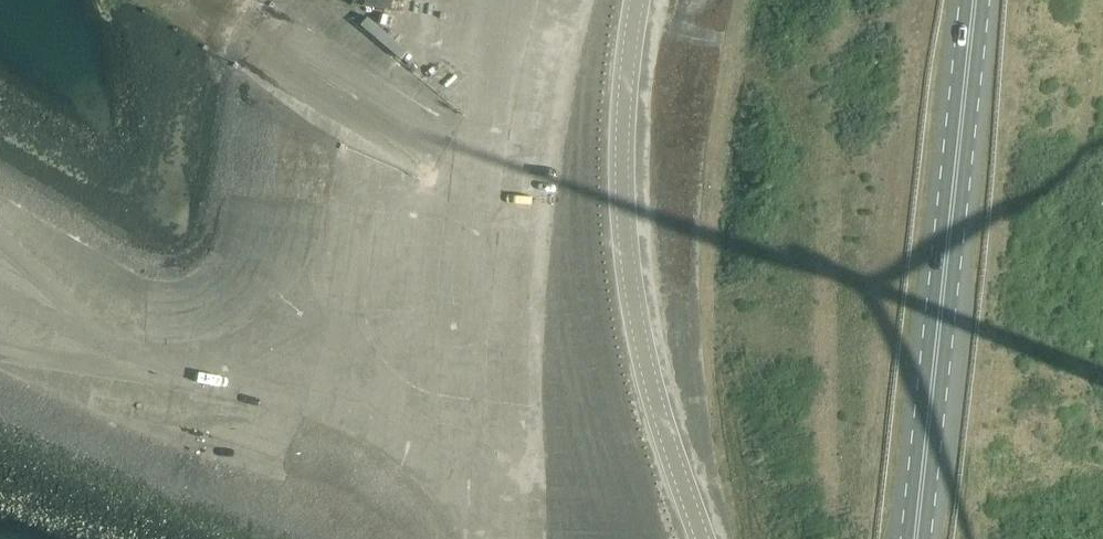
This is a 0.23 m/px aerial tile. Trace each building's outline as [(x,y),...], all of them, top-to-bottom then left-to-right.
[(363,7),(390,10),(391,0),(364,0),(363,7)]
